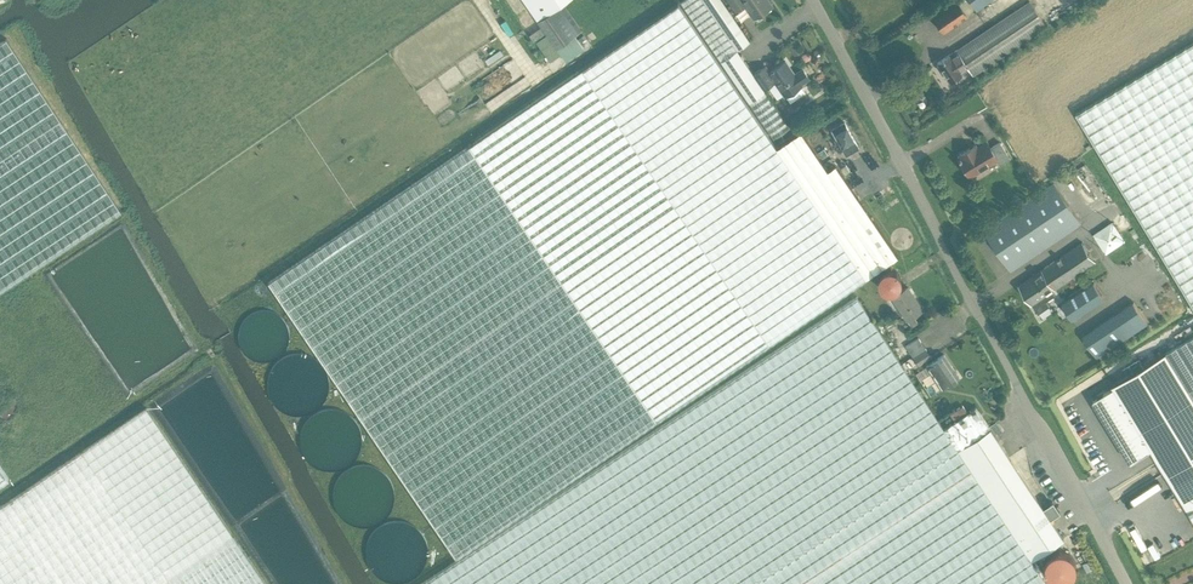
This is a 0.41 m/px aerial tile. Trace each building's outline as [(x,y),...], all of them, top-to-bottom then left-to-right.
[(575,36),(581,31),(562,3),(566,0),(523,0),(546,34),(536,41),(549,60),(560,53),(565,61),(583,48),(575,36)] [(681,1),(773,138),(790,127),(763,88),(775,80),(769,71),(765,66),(753,74),(737,50),(750,41),(722,0),(682,0),(681,1)] [(745,5),(754,18),(772,5),(769,0),(729,0),(736,11),(745,5)] [(943,33),(968,15),(967,14),(974,10),(967,0),(954,0),(932,16),(943,33)] [(976,10),(990,0),(969,0),(976,10)] [(1029,1),(949,54),(937,63),(950,81),(962,74),(969,69),(973,75),(1046,26),(1029,1)] [(827,170),(800,131),(776,147),(678,3),(305,256),(269,281),(456,557),(885,265),(898,257),(835,164),(827,170)] [(7,37),(0,42),(0,287),(120,207),(7,37)] [(1076,113),(1192,303),(1192,42),(1076,113)] [(785,60),(769,71),(775,80),(785,96),(785,95),(790,102),(806,92),(801,85),(802,85),(801,83),(809,78),(802,68),(794,74),(785,60)] [(844,123),(832,130),(846,155),(859,148),(844,123)] [(960,167),(963,170),(966,171),(969,176),(996,160),(999,164),(1009,158),(999,142),(990,147),(986,141),(976,147),(975,145),(959,154),(961,157),(958,158),(961,163),(960,167)] [(828,154),(824,148),(818,152),(822,158),(828,154)] [(1054,183),(983,230),(1011,271),(1082,223),(1054,183)] [(874,213),(881,224),(886,221),(879,210),(874,213)] [(1093,234),(1106,253),(1126,240),(1113,221),(1093,234)] [(1047,300),(1055,294),(1052,290),(1069,279),(1073,286),(1083,279),(1079,272),(1096,261),(1083,242),(1019,284),(1033,304),(1039,312),(1050,305),(1047,300)] [(1094,282),(1062,303),(1073,319),(1105,298),(1094,282)] [(922,310),(907,287),(893,296),(912,326),(919,322),(914,315),(922,310)] [(1052,501),(1042,508),(990,428),(976,407),(943,428),(856,296),(489,544),(430,583),(1047,583),(1031,560),(1063,539),(1049,519),(1060,512),(1052,501)] [(1134,301),(1083,335),(1097,356),(1148,322),(1134,301)] [(1132,461),(1152,449),(1192,517),(1192,336),(1186,340),(1167,351),(1167,352),(1112,385),(1114,387),(1094,399),(1132,461)] [(905,346),(919,366),(932,357),(919,337),(905,346)] [(944,354),(926,366),(941,389),(959,377),(944,354)] [(147,407),(0,506),(0,583),(266,583),(147,407)] [(0,463),(0,481),(8,475),(0,463)]
